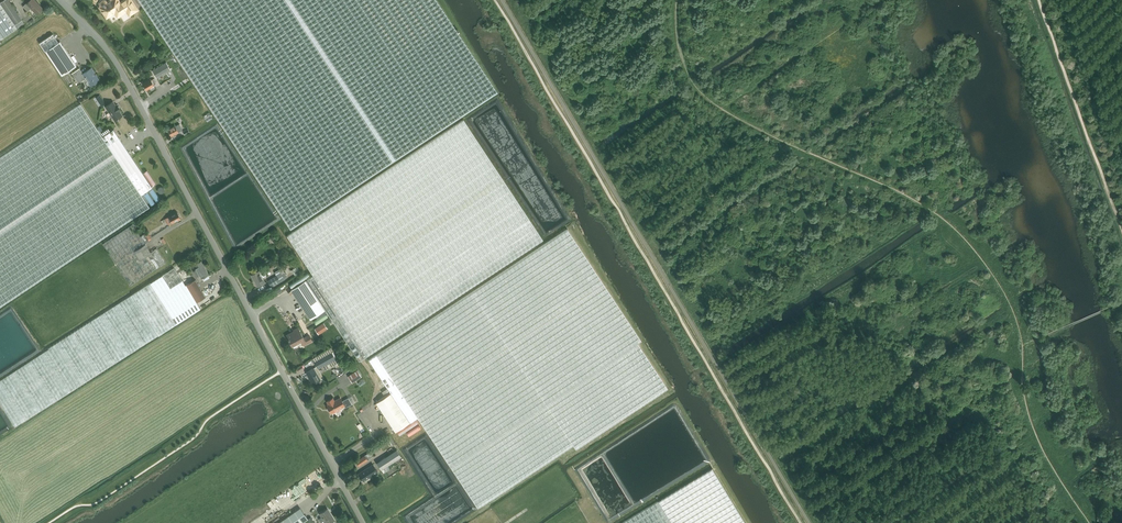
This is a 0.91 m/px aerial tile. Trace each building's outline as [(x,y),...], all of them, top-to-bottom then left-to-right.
[(24,23),(9,0),(4,0),(0,2),(0,40),(24,23)] [(26,3),(23,6),(28,11),(31,8),(37,14),(43,9),(35,0),(31,0),(27,3),(26,3)] [(103,1),(102,2),(101,3),(101,4),(101,5),(102,6),(100,7),(102,10),(104,15),(105,14),(107,17),(115,12),(118,16),(127,10),(130,15),(137,9),(131,0),(125,0),(120,3),(118,0),(111,0),(107,3),(106,2),(105,1),(104,1),(103,1)] [(174,54),(218,119),(291,229),(498,93),(436,0),(139,0),(174,54)] [(53,34),(40,43),(62,76),(77,66),(60,41),(59,42),(53,34)] [(157,78),(160,76),(171,70),(167,62),(152,71),(157,78)] [(79,69),(80,68),(79,68),(72,73),(78,82),(86,77),(88,81),(89,81),(91,84),(90,84),(91,85),(93,84),(93,83),(95,82),(99,80),(96,75),(95,75),(94,73),(91,68),(82,74),(79,69)] [(151,78),(143,83),(146,90),(154,85),(153,83),(156,82),(154,78),(151,80),(151,78)] [(122,115),(119,111),(121,111),(117,104),(115,105),(113,101),(105,106),(115,120),(122,115)] [(81,103),(0,157),(0,306),(150,207),(141,194),(152,187),(119,137),(113,129),(103,136),(81,103)] [(213,118),(209,112),(203,116),(207,122),(213,118)] [(345,340),(359,361),(366,356),(543,239),(464,119),(287,236),(313,275),(290,290),(310,319),(325,309),(345,340)] [(176,126),(175,125),(168,129),(171,136),(179,132),(182,130),(179,124),(176,126)] [(177,212),(169,216),(165,218),(168,225),(172,223),(181,218),(177,212)] [(103,244),(130,286),(166,262),(157,248),(151,252),(145,244),(148,242),(147,241),(151,239),(147,231),(144,234),(140,236),(132,224),(103,244)] [(376,402),(395,432),(417,417),(477,508),(573,445),(576,449),(668,388),(638,343),(641,340),(567,229),(369,360),(390,393),(376,402)] [(201,261),(194,265),(197,270),(194,271),(197,276),(200,275),(202,278),(203,277),(204,279),(209,276),(208,275),(209,274),(201,261)] [(181,264),(176,267),(196,302),(206,297),(195,279),(193,281),(188,273),(187,274),(181,264)] [(295,275),(301,271),(297,266),(291,270),(295,275)] [(200,308),(196,302),(176,267),(48,348),(49,349),(0,380),(0,403),(15,427),(200,308)] [(263,269),(259,271),(251,275),(258,286),(265,282),(263,278),(266,276),(263,269)] [(277,275),(268,280),(271,286),(287,277),(284,272),(281,274),(279,269),(275,272),(277,275)] [(318,334),(328,328),(324,322),(315,328),(318,334)] [(292,345),(301,341),(304,345),(312,341),(309,335),(304,338),(298,327),(294,330),(294,332),(292,333),(291,332),(286,335),(292,345)] [(329,348),(312,359),(314,362),(317,366),(318,368),(324,366),(326,370),(338,363),(336,359),(332,352),(329,348)] [(321,374),(318,368),(317,366),(306,372),(312,384),(324,378),(322,375),(321,374)] [(357,370),(348,376),(352,382),(362,376),(357,370)] [(331,413),(344,405),(345,407),(351,404),(348,398),(342,401),(340,397),(334,401),(333,398),(327,401),(328,404),(327,405),(328,406),(327,408),(328,411),(330,411),(331,413)] [(391,436),(387,438),(385,439),(387,441),(389,440),(392,445),(395,443),(391,436)] [(383,473),(390,468),(388,465),(401,456),(397,449),(376,462),(383,473)] [(365,455),(355,461),(359,466),(368,460),(373,457),(370,452),(365,455)] [(373,464),(355,476),(360,483),(378,471),(373,464)] [(713,468),(622,522),(746,522),(713,468)] [(307,519),(310,522),(315,522),(311,517),(308,519),(300,507),(277,522),(301,522),(307,519)] [(320,519),(319,520),(322,522),(329,522),(334,520),(327,509),(320,513),(322,516),(320,517),(320,519)]
